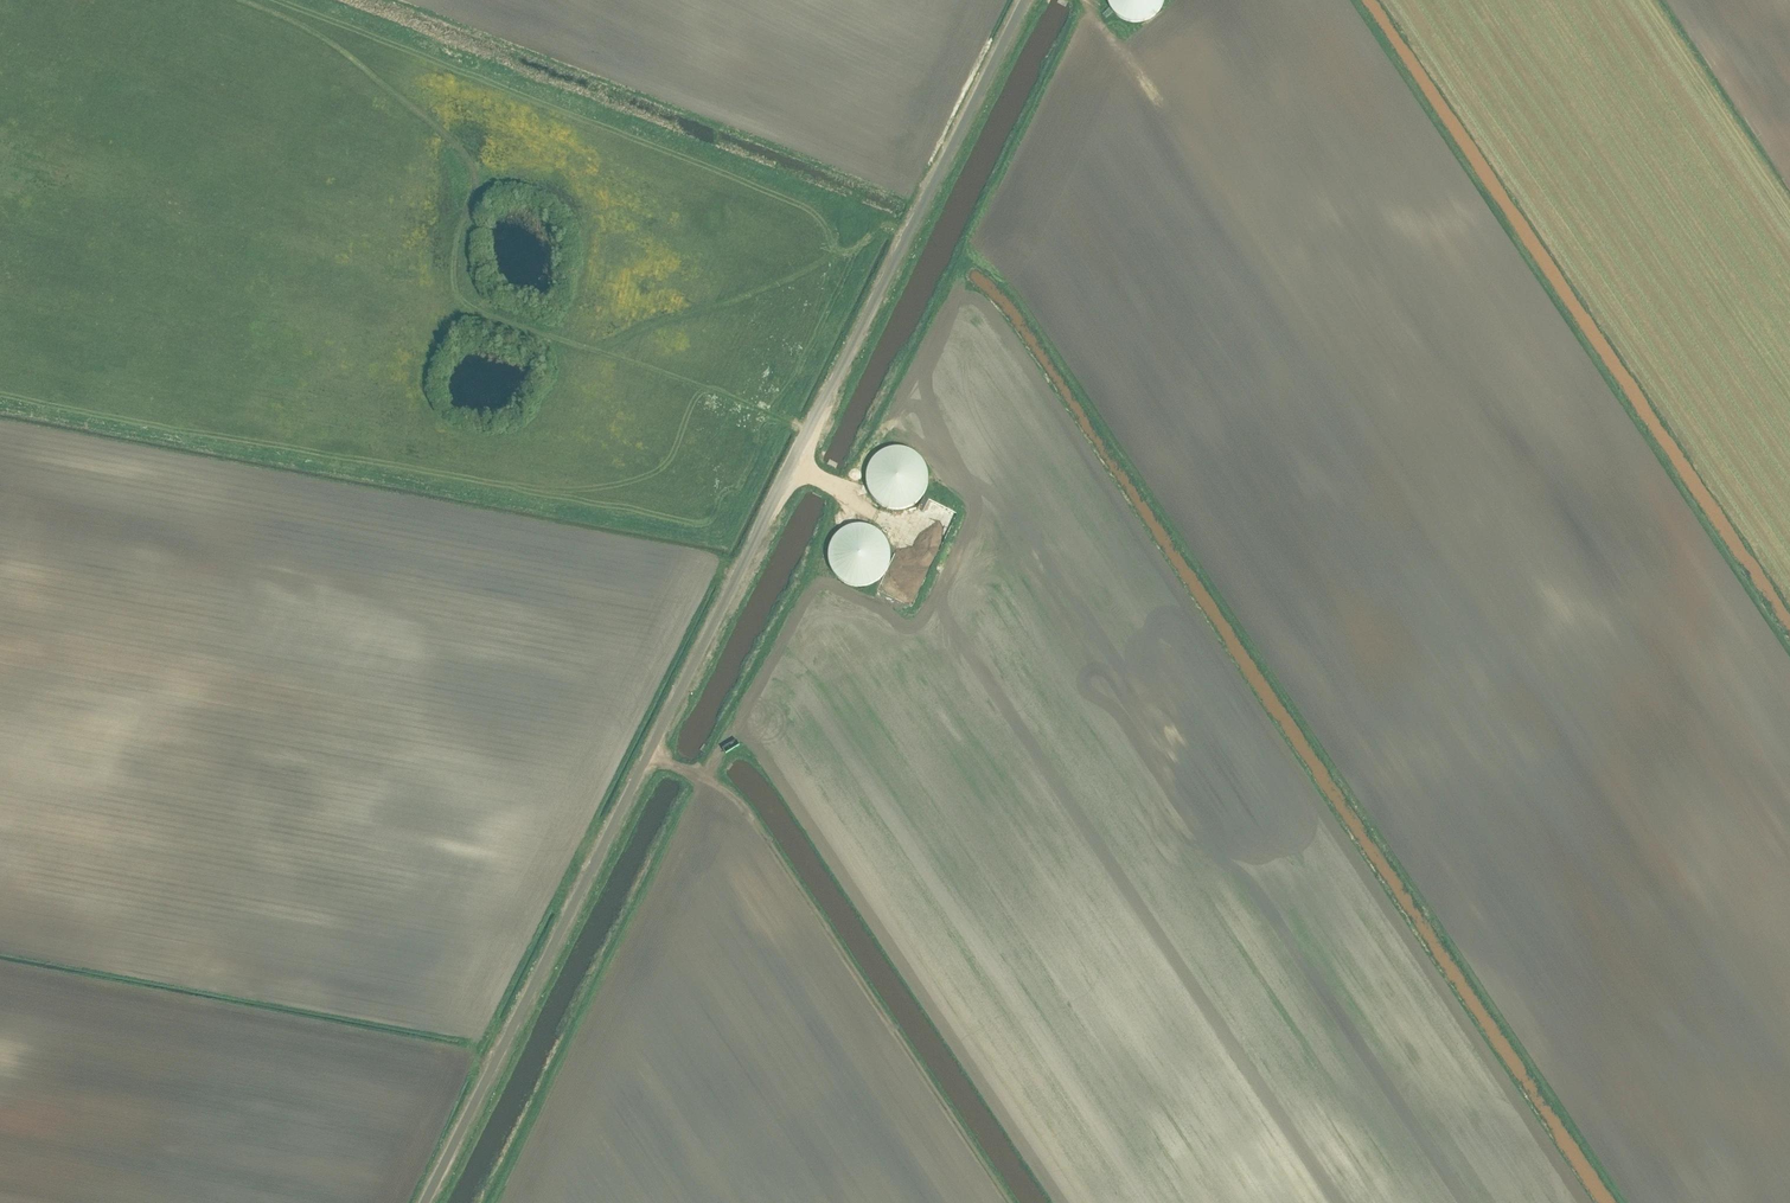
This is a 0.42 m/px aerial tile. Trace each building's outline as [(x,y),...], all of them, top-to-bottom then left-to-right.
[(1139,23),(1144,22),(1150,20),(1155,17),(1160,12),(1163,7),(1166,1),(1166,0),(1107,0),(1109,5),(1112,10),(1115,14),(1119,17),(1124,20),(1129,22),(1134,23),(1139,23)] [(928,482),(928,479),(928,477),(928,474),(927,471),(926,469),(925,466),(924,464),(923,462),(921,459),(919,457),(917,456),(915,454),(913,452),(910,451),(908,450),(905,449),(903,449),(900,448),(897,448),(894,448),(892,449),(889,449),(886,450),(884,451),(882,452),(879,454),(877,456),(875,457),(873,459),(872,462),(870,464),(869,466),(868,469),(867,471),(866,474),(866,477),(866,479),(866,482),(866,485),(867,487),(868,490),(869,493),(870,495),(872,497),(873,499),(875,501),(877,503),(879,505),(882,506),(884,508),(886,509),(889,510),(892,510),(894,510),(897,511),(900,510),(903,510),(905,509),(908,509),(910,508),(913,506),(915,505),(917,503),(919,501),(921,499),(923,497),(924,495),(925,493),(926,490),(927,487),(928,485),(928,482)] [(828,554),(828,557),(828,559),(829,562),(829,565),(830,567),(831,570),(832,572),(834,574),(835,577),(837,579),(839,580),(841,582),(844,584),(846,585),(849,586),(851,587),(854,587),(857,588),(859,588),(862,588),(865,587),(867,587),(870,586),(872,585),(875,584),(877,582),(879,580),(881,579),(883,577),(885,574),(886,572),(887,570),(889,567),(889,565),(890,562),(890,559),(890,557),(890,554),(890,551),(889,548),(889,546),(887,543),(886,541),(885,539),(883,537),(881,535),(879,533),(877,531),(875,530),(872,528),(870,527),(867,526),(865,526),(862,526),(859,525),(857,526),(854,526),(851,526),(849,527),(846,528),(844,530),(841,531),(839,533),(837,535),(835,537),(834,539),(832,541),(831,543),(830,546),(829,548),(829,551),(828,554)]
